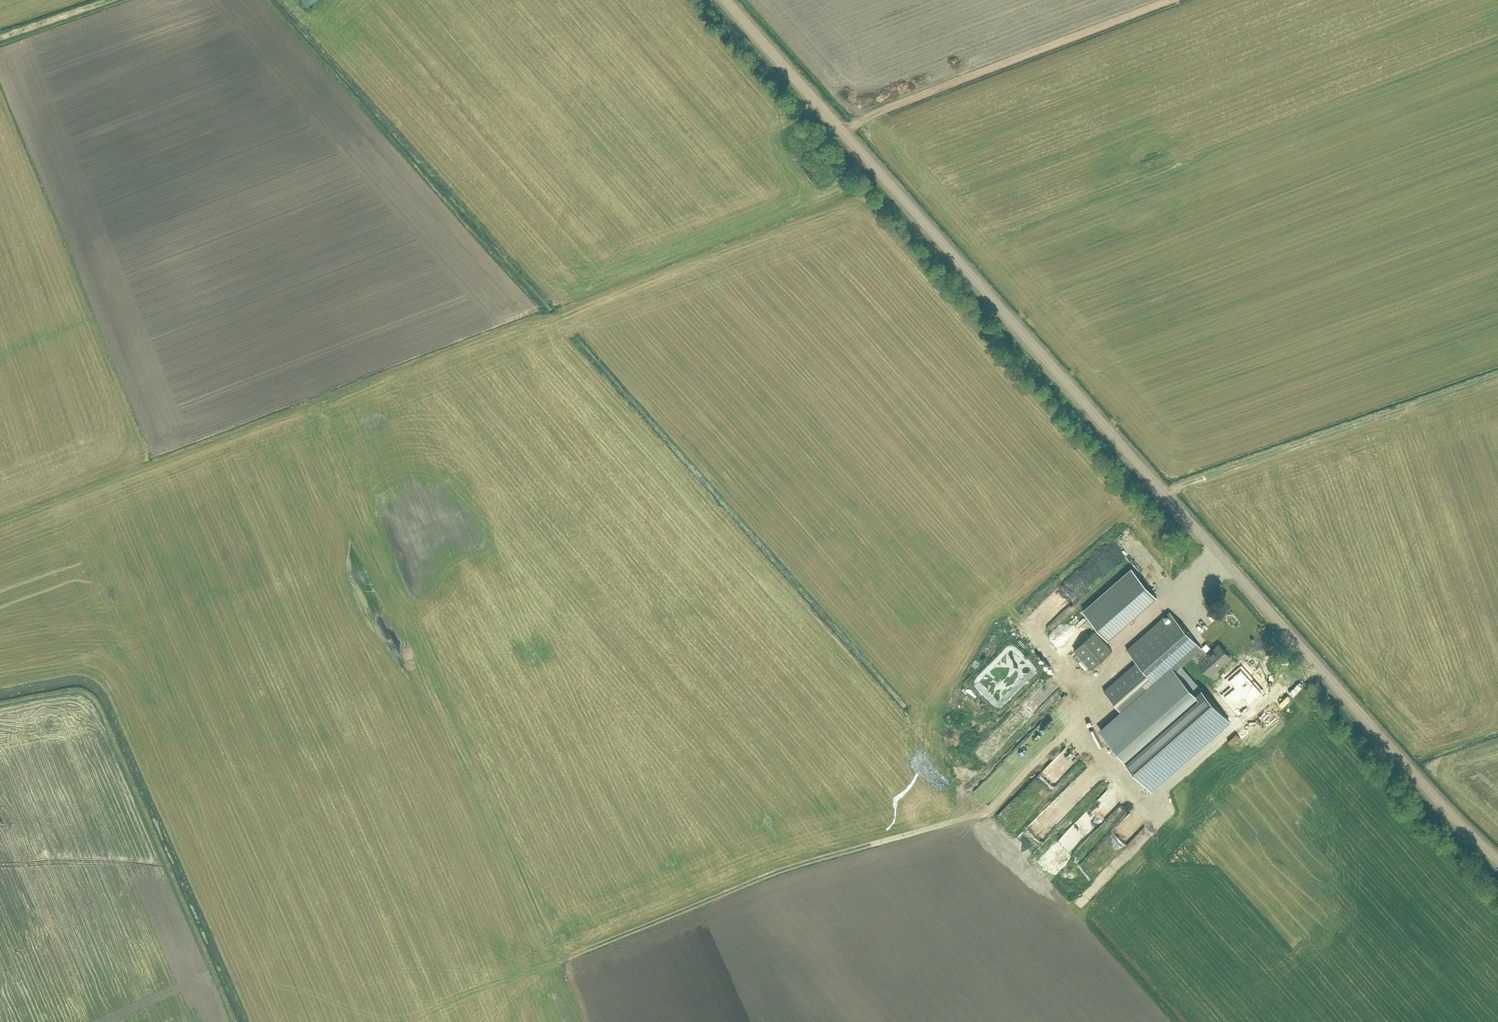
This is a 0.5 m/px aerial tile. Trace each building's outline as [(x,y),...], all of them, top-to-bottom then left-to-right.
[(1150,589),(1130,566),(1082,609),(1102,632),(1150,589)] [(1037,614),(1047,625),(1073,601),(1063,590),(1037,614)] [(1122,710),(1100,729),(1123,756),(1195,693),(1176,671),(1194,655),(1200,661),(1198,662),(1210,675),(1231,656),(1219,643),(1207,654),(1170,611),(1127,649),(1138,661),(1104,690),(1122,710)] [(1082,635),(1094,626),(1090,621),(1078,630),(1082,635)] [(1113,650),(1096,631),(1074,650),(1091,669),(1113,650)] [(1232,687),(1222,696),(1231,706),(1241,698),(1246,704),(1259,693),(1239,669),(1226,680),(1232,687)] [(1044,691),(1050,698),(1063,688),(1057,680),(1044,691)] [(1211,697),(1206,693),(1201,700),(1207,703),(1211,697)] [(1073,744),(1067,756),(1079,762),(1085,750),(1073,744)] [(1072,853),(1116,808),(1110,802),(1107,804),(1101,798),(1059,840),(1072,853)]
